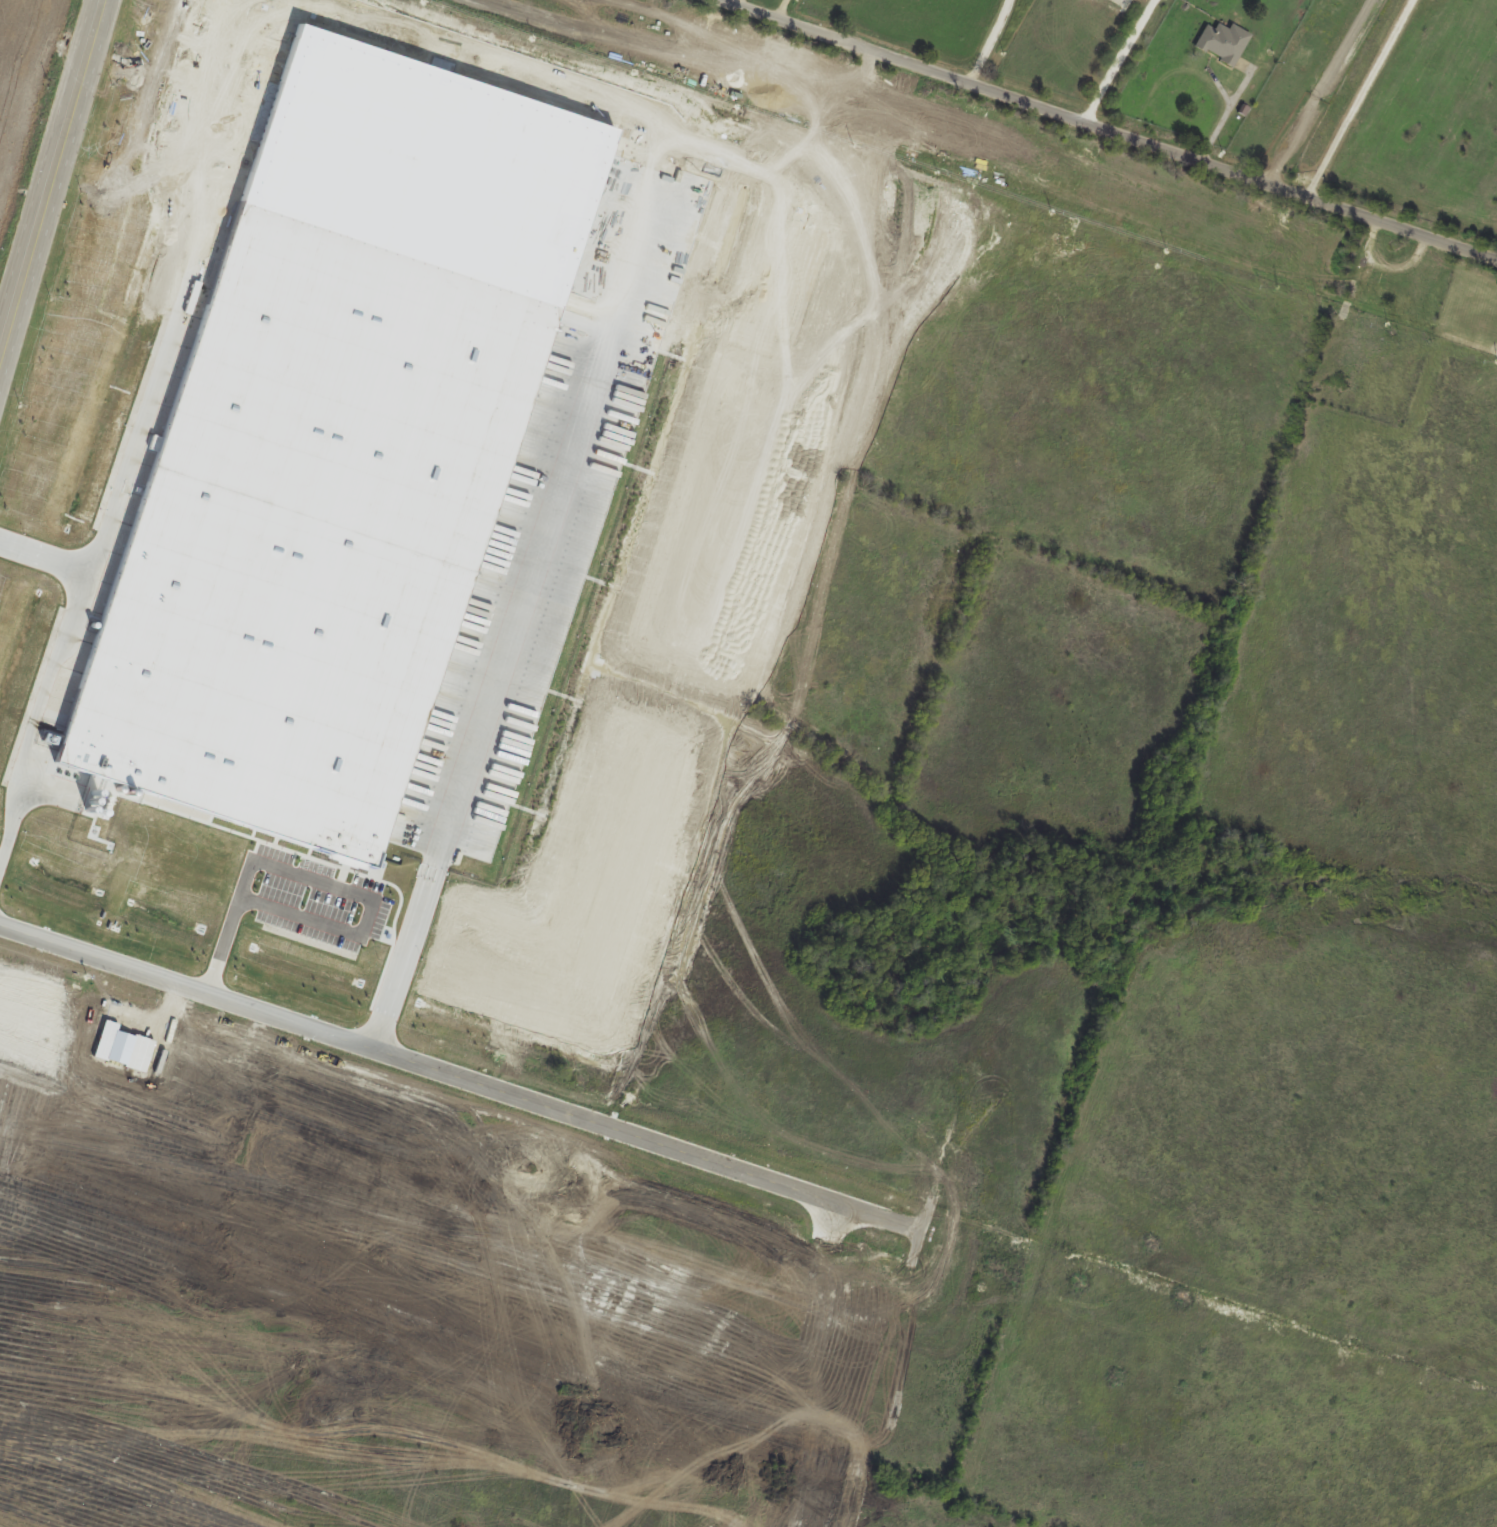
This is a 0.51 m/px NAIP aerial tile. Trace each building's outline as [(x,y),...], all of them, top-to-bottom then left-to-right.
[(1234,67),(1251,34),(1231,24),(1229,28),(1218,23),(1215,29),(1207,24),(1195,47),(1234,67)]
